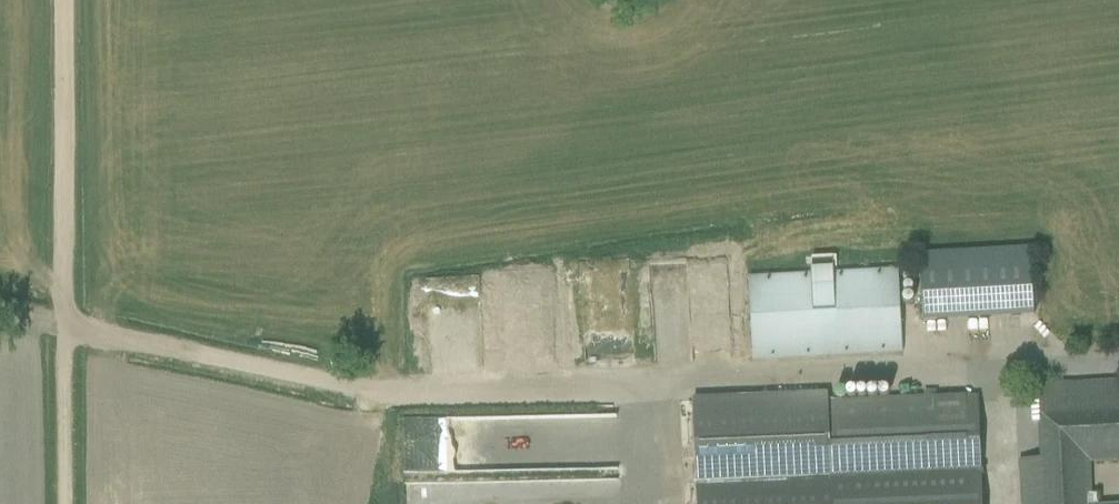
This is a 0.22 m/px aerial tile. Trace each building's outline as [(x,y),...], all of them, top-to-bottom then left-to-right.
[(919,254),(923,323),(1034,317),(1030,248),(919,254)] [(898,269),(748,277),(753,362),(902,354),(898,269)] [(1016,369),(1035,370),(1036,357),(1017,356),(1016,369)] [(1097,495),(1086,496),(1084,463),(1118,461),(1118,400),(1083,402),(1082,382),(1040,385),(1042,406),(1043,442),(1044,459),(1020,460),(1022,503),(1097,503),(1097,495)] [(828,403),(828,394),(692,399),(696,503),(982,503),(978,397),(828,403)] [(511,483),(390,485),(390,503),(511,503),(511,483)]
